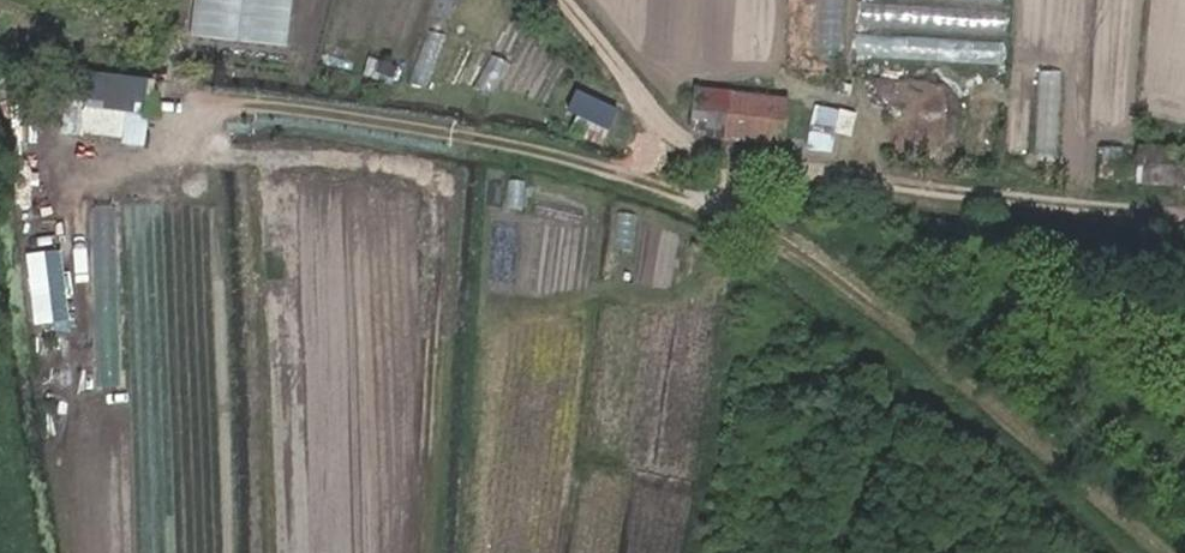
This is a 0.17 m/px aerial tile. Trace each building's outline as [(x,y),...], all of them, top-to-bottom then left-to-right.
[(818,57),(837,58),(839,0),(820,0),(818,57)] [(428,87),(442,34),(426,30),(413,83),(428,87)] [(999,66),(1001,43),(859,33),(857,56),(999,66)] [(488,53),(475,89),(494,96),(508,60),(488,53)] [(370,58),(365,74),(393,82),(398,66),(370,58)] [(1057,70),(1038,70),(1038,154),(1058,154),(1057,70)] [(85,137),(110,139),(112,124),(146,127),(148,80),(89,75),(85,137)] [(170,87),(169,102),(199,103),(199,88),(170,87)] [(691,103),(687,140),(776,152),(783,103),(693,90),(691,103)] [(585,99),(573,125),(602,138),(615,113),(585,99)] [(810,127),(852,135),(857,111),(814,103),(810,127)] [(832,151),(834,132),(808,130),(806,149),(832,151)] [(1139,148),(1138,186),(1184,190),(1184,153),(1139,148)] [(507,179),(506,209),(522,209),(523,179),(507,179)] [(616,211),(614,248),(632,249),(635,212),(616,211)] [(64,322),(65,247),(30,247),(29,321),(64,322)]
